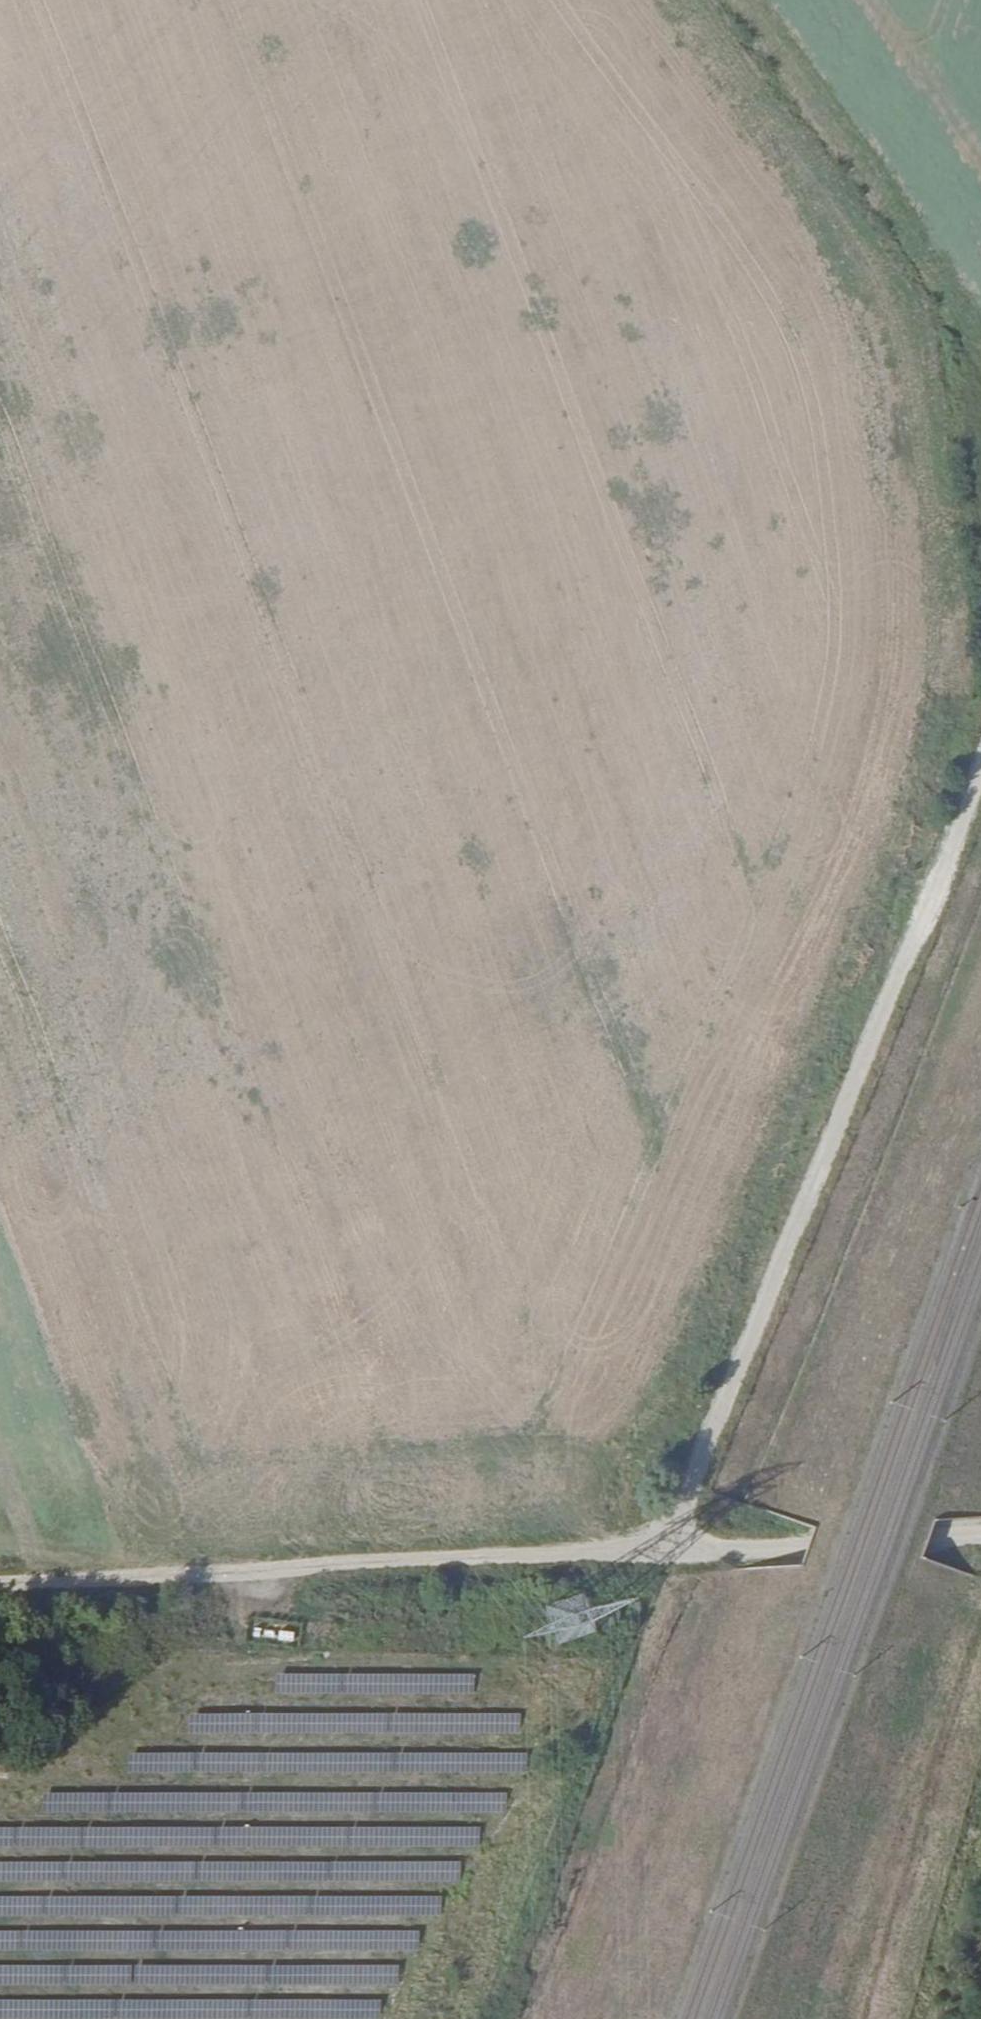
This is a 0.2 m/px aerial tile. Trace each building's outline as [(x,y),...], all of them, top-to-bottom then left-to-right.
[(296,1641),(297,1620),(256,1619),(256,1640),(296,1641)]
